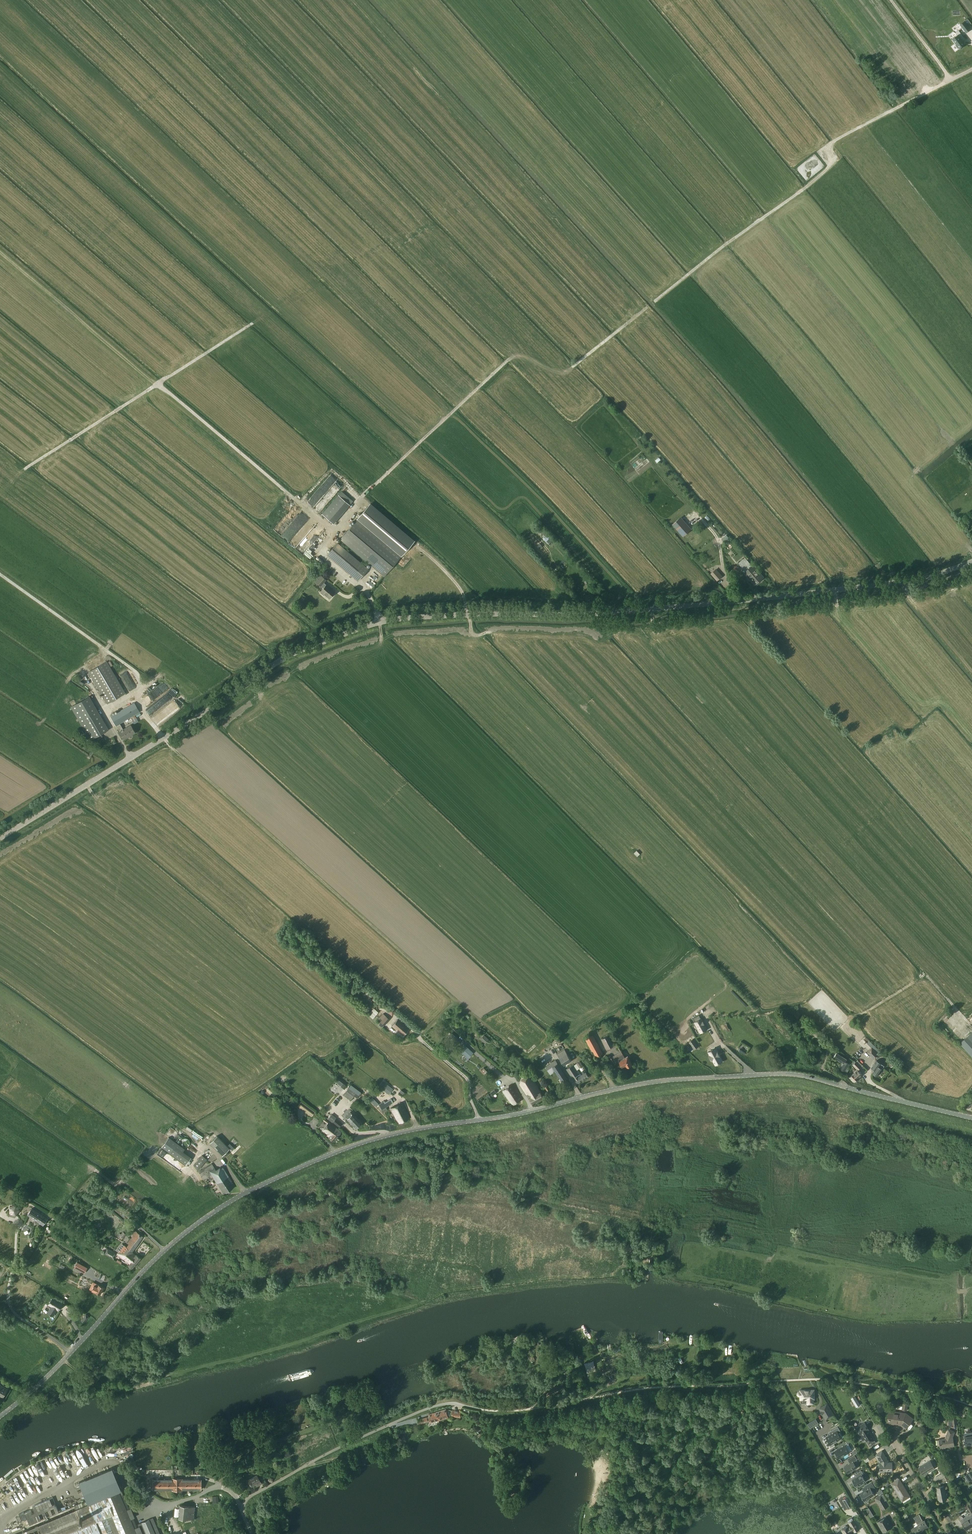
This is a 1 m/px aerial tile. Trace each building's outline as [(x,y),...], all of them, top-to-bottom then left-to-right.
[(964,22),(960,25),(966,32),(970,29),(964,22)] [(957,35),(952,39),(956,44),(956,45),(958,48),(959,48),(960,48),(963,46),(962,45),(964,44),(961,40),(964,38),(958,31),(955,33),(957,35)] [(341,491),(322,514),(333,524),(353,501),(341,491)] [(370,504),(340,539),(384,576),(414,541),(370,504)] [(690,529),(680,518),(673,524),(683,535),(690,529)] [(296,548),(316,524),(309,519),(289,543),(296,548)] [(548,533),(542,538),(549,545),(554,539),(548,533)] [(337,543),(327,555),(358,581),(368,569),(337,543)] [(755,585),(763,577),(761,574),(753,565),(750,567),(743,559),(738,563),(745,572),(744,573),(752,582),(755,585)] [(717,580),(722,576),(720,574),(719,575),(715,570),(711,573),(717,580)] [(325,594),(329,598),(335,592),(326,585),(323,582),(326,580),(321,575),(316,582),(321,586),(323,588),(321,591),(321,592),(324,595),(325,594)] [(369,580),(373,584),(377,580),(373,575),(369,580)] [(107,661),(89,672),(107,704),(125,693),(110,667),(113,666),(110,661),(108,663),(107,661)] [(71,707),(79,720),(96,710),(89,697),(71,707)] [(120,723),(140,712),(134,703),(110,717),(116,726),(124,739),(135,732),(131,725),(123,729),(120,723)] [(106,726),(96,710),(79,720),(84,728),(88,726),(93,734),(106,726)] [(84,728),(91,740),(108,730),(106,726),(93,734),(88,726),(84,728)] [(391,1006),(387,1011),(392,1016),(396,1011),(391,1006)] [(798,1016),(800,1014),(797,1010),(798,1009),(795,1007),(791,1010),(793,1013),(792,1014),(796,1019),(799,1017),(798,1016)] [(378,1012),(375,1009),(369,1015),(373,1018),(378,1012)] [(381,1020),(378,1024),(382,1027),(389,1019),(385,1016),(383,1014),(380,1018),(382,1020),(381,1020)] [(694,1022),(700,1033),(707,1029),(701,1018),(694,1022)] [(403,1036),(409,1029),(398,1019),(392,1026),(403,1036)] [(960,1043),(971,1056),(971,1032),(960,1043)] [(452,1033),(448,1037),(454,1042),(458,1039),(452,1033)] [(596,1057),(603,1053),(592,1034),(585,1038),(592,1051),(593,1050),(596,1057)] [(607,1049),(617,1044),(611,1034),(602,1039),(607,1049)] [(480,1039),(485,1043),(489,1040),(484,1035),(480,1039)] [(694,1049),(698,1046),(693,1039),(689,1042),(694,1049)] [(871,1047),(867,1052),(875,1060),(879,1055),(881,1053),(869,1041),(867,1044),(871,1047)] [(465,1045),(460,1051),(468,1058),(473,1053),(465,1045)] [(714,1048),(708,1052),(710,1055),(709,1056),(712,1061),(713,1060),(715,1065),(723,1061),(717,1051),(716,1052),(714,1048)] [(564,1065),(572,1060),(565,1049),(557,1054),(564,1065)] [(627,1067),(632,1064),(627,1056),(625,1058),(621,1051),(611,1057),(615,1064),(619,1062),(622,1067),(626,1065),(627,1067)] [(843,1063),(840,1069),(847,1073),(849,1070),(846,1068),(849,1064),(845,1061),(846,1059),(836,1052),(834,1057),(843,1063)] [(563,1082),(568,1079),(556,1060),(546,1067),(547,1070),(552,1066),(563,1082)] [(853,1065),(858,1070),(861,1067),(856,1061),(853,1065)] [(875,1064),(872,1068),(874,1070),(872,1073),(876,1076),(881,1069),(884,1065),(881,1064),(877,1061),(875,1064)] [(574,1064),(566,1069),(576,1084),(589,1076),(586,1072),(584,1069),(581,1071),(583,1074),(581,1075),(574,1064)] [(854,1083),(862,1075),(857,1070),(849,1078),(854,1083)] [(532,1104),(544,1097),(532,1077),(520,1084),(532,1104)] [(379,1087),(389,1094),(393,1089),(384,1082),(379,1087)] [(513,1105),(523,1099),(513,1084),(503,1090),(513,1105)] [(350,1085),(348,1088),(343,1095),(350,1100),(357,1091),(350,1085)] [(372,1097),(369,1100),(376,1107),(378,1104),(379,1104),(372,1097)] [(379,1104),(378,1104),(380,1107),(383,1112),(387,1109),(386,1107),(393,1102),(391,1098),(383,1103),(383,1102),(379,1104)] [(305,1111),(306,1109),(313,1114),(315,1112),(315,1111),(301,1101),(298,1105),(305,1111)] [(402,1102),(391,1108),(399,1124),(410,1118),(402,1102)] [(353,1114),(348,1119),(356,1128),(361,1123),(353,1114)] [(336,1118),(333,1121),(339,1127),(342,1123),(336,1118)] [(329,1122),(322,1130),(327,1134),(326,1136),(329,1138),(333,1142),(341,1132),(329,1122)] [(217,1136),(210,1143),(222,1156),(223,1154),(225,1153),(229,1148),(217,1136)] [(168,1137),(161,1147),(166,1150),(170,1153),(174,1146),(176,1143),(172,1140),(168,1137)] [(234,1155),(242,1147),(239,1144),(231,1152),(234,1155)] [(198,1169),(207,1159),(202,1155),(194,1165),(198,1169)] [(223,1194),(235,1187),(223,1167),(216,1171),(212,1163),(199,1171),(203,1179),(211,1174),(218,1185),(223,1194)] [(15,1204),(10,1207),(10,1213),(11,1213),(15,1214),(16,1214),(19,1209),(15,1204)] [(43,1225),(47,1219),(32,1208),(28,1215),(43,1225)] [(143,1236),(136,1231),(135,1230),(132,1234),(134,1235),(128,1243),(129,1244),(127,1247),(124,1245),(117,1254),(130,1264),(128,1265),(132,1268),(141,1258),(136,1254),(136,1255),(131,1251),(143,1236)] [(113,1257),(115,1253),(108,1249),(105,1253),(113,1257)] [(65,1271),(68,1265),(61,1261),(58,1267),(65,1271)] [(77,1262),(74,1267),(84,1273),(87,1268),(77,1262)] [(87,1273),(100,1278),(102,1272),(90,1267),(87,1273)] [(95,1283),(92,1290),(95,1292),(100,1294),(104,1287),(99,1284),(99,1285),(95,1283)] [(58,1310),(62,1303),(52,1297),(48,1304),(51,1306),(48,1310),(54,1313),(57,1309),(58,1310)] [(797,1393),(798,1395),(799,1395),(800,1396),(801,1403),(807,1403),(814,1403),(813,1398),(814,1398),(814,1396),(813,1396),(813,1393),(814,1393),(814,1391),(810,1391),(810,1390),(800,1390),(800,1391),(798,1391),(798,1392),(797,1393)] [(826,1408),(821,1410),(825,1417),(830,1414),(831,1416),(833,1415),(827,1404),(825,1405),(826,1408)] [(439,1418),(440,1420),(441,1421),(443,1420),(444,1419),(448,1418),(448,1417),(452,1416),(453,1410),(451,1410),(448,1410),(446,1410),(446,1409),(437,1412),(439,1418)] [(890,1415),(888,1423),(901,1425),(902,1421),(904,1421),(908,1424),(913,1419),(908,1415),(907,1418),(905,1416),(902,1416),(903,1413),(889,1411),(889,1415),(890,1415)] [(431,1423),(440,1420),(439,1418),(437,1412),(429,1415),(429,1416),(430,1418),(431,1423)] [(951,1416),(948,1417),(949,1425),(957,1424),(955,1415),(951,1415),(951,1416)] [(868,1444),(875,1440),(868,1430),(869,1429),(865,1423),(856,1428),(860,1435),(862,1434),(868,1444)] [(831,1444),(833,1442),(834,1443),(838,1441),(837,1440),(841,1438),(838,1432),(840,1431),(838,1426),(831,1431),(833,1434),(826,1437),(831,1444)] [(953,1438),(955,1432),(949,1430),(945,1439),(937,1440),(938,1445),(940,1444),(941,1448),(954,1446),(953,1438)] [(835,1451),(836,1453),(835,1453),(837,1457),(838,1456),(839,1458),(849,1452),(845,1445),(847,1444),(847,1443),(845,1441),(839,1444),(840,1447),(840,1448),(835,1451)] [(880,1472),(892,1471),(892,1462),(888,1462),(888,1459),(882,1451),(876,1455),(881,1461),(881,1463),(880,1462),(880,1472)] [(77,1468),(81,1466),(74,1455),(70,1457),(77,1468)] [(857,1468),(854,1463),(853,1462),(857,1459),(855,1456),(848,1460),(850,1463),(844,1467),(845,1468),(844,1469),(846,1472),(847,1471),(848,1473),(857,1468)] [(930,1461),(918,1468),(923,1476),(935,1468),(930,1461)] [(22,1531),(16,1533),(160,1533),(153,1518),(138,1524),(139,1526),(134,1528),(119,1491),(121,1490),(112,1468),(110,1469),(79,1482),(87,1500),(88,1504),(22,1531)] [(858,1476),(854,1479),(852,1480),(854,1483),(853,1483),(855,1486),(856,1487),(858,1485),(859,1486),(863,1484),(862,1483),(866,1481),(862,1474),(863,1474),(861,1470),(856,1473),(858,1476)] [(257,1474),(248,1479),(251,1485),(257,1482),(257,1484),(261,1482),(257,1474)] [(948,1474),(938,1480),(940,1484),(950,1478),(948,1474)] [(899,1478),(899,1479),(891,1483),(902,1501),(910,1496),(899,1478)] [(163,1479),(153,1479),(153,1489),(163,1489),(163,1479)] [(163,1489),(172,1489),(172,1490),(172,1479),(163,1479),(163,1489)] [(860,1494),(864,1501),(874,1495),(872,1490),(875,1488),(871,1483),(864,1487),(866,1490),(860,1494)] [(947,1499),(944,1486),(936,1487),(938,1501),(947,1499)] [(841,1497),(838,1499),(845,1510),(853,1506),(847,1496),(842,1499),(841,1497)] [(890,1505),(885,1496),(877,1501),(883,1509),(890,1505)] [(971,1513),(971,1508),(968,1501),(962,1505),(965,1510),(967,1509),(970,1514),(971,1513)] [(195,1507),(180,1505),(178,1517),(194,1519),(195,1507)] [(971,1513),(970,1514),(960,1520),(966,1530),(971,1526),(971,1514),(971,1513)] [(928,1527),(926,1522),(924,1520),(923,1521),(920,1516),(919,1514),(914,1517),(918,1524),(913,1527),(913,1526),(911,1528),(913,1532),(915,1531),(917,1533),(928,1527)] [(854,1532),(859,1529),(852,1517),(847,1520),(851,1526),(849,1527),(848,1527),(847,1527),(847,1526),(845,1526),(844,1527),(843,1528),(844,1529),(842,1530),(844,1533),(853,1533),(851,1532),(853,1531),(854,1532)] [(886,1517),(877,1522),(883,1532),(892,1527),(886,1517)]
